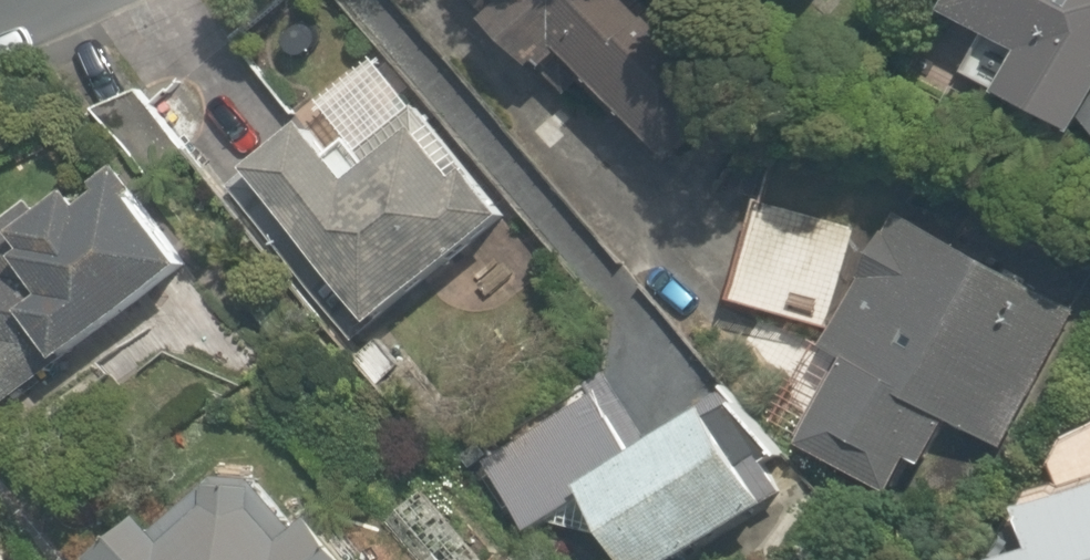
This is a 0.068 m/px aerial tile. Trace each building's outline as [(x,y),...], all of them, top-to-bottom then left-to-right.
[(671,177),(749,99),(650,0),(475,0),(465,10),(537,82),(557,62),(671,177)] [(982,35),(961,72),(945,63),(925,98),(971,123),(990,88),(1086,141),(1089,134),(1089,0),(952,0),(944,14),(982,35)] [(347,175),(307,128),(243,184),(368,328),(495,217),(410,120),(347,175)] [(10,409),(182,284),(104,177),(43,220),(29,201),(0,222),(0,395),(10,409)] [(844,356),(800,439),(909,497),(948,425),(1002,454),(1086,297),(901,199),(824,345),(844,356)] [(610,370),(538,416),(474,456),(523,533),(586,494),(628,559),(679,559),(771,503),(704,396),(648,431),(610,370)] [(233,450),(113,559),(361,559),(311,506),(297,519),(233,450)] [(1000,559),(1089,559),(1089,485),(1023,505),(1037,549),(1000,559)] [(0,546),(0,559),(12,559),(0,546)]
